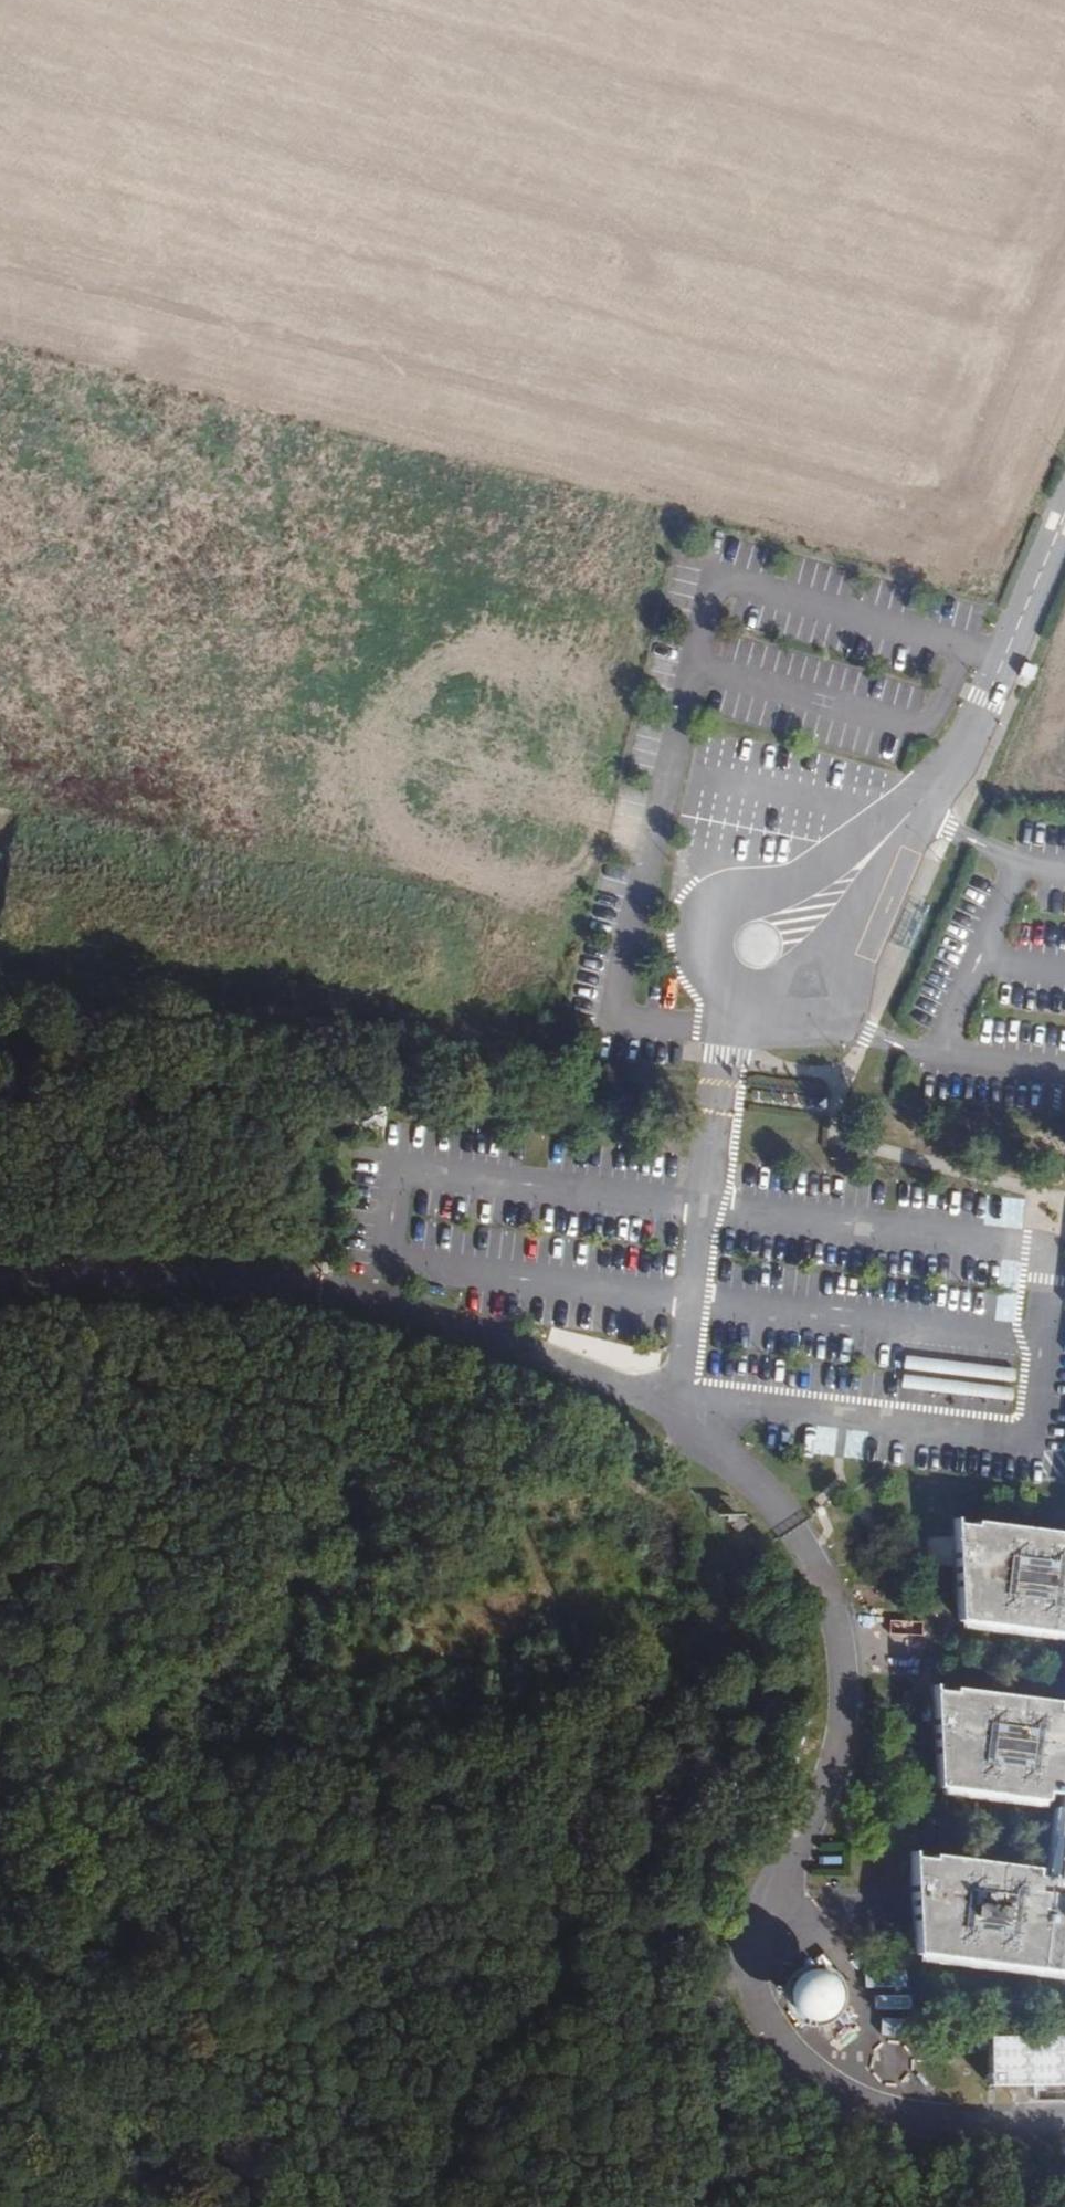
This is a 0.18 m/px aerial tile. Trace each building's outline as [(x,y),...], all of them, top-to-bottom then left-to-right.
[(1050,636),(1040,634),(1036,650),(1046,653),(1050,636)] [(989,1195),(988,1223),(1024,1225),(1026,1197),(989,1195)] [(976,1514),(975,1520),(956,1515),(960,1629),(1064,1640),(1064,1524),(976,1514)] [(954,1534),(928,1536),(930,1566),(956,1564),(954,1534)] [(1048,1974),(1049,1974),(1064,1976),(1064,1705),(1061,1705),(1059,1695),(957,1682),(954,1686),(935,1681),(939,1788),(1047,1804),(1050,1791),(1063,1791),(1051,1873),(1044,1873),(1037,1861),(935,1849),(935,1853),(914,1851),(916,1962),(1048,1974)] [(789,1973),(789,2021),(834,2020),(833,1973),(789,1973)] [(913,1992),(874,1993),(874,2011),(880,2011),(907,2010),(914,2010),(913,1992)] [(907,2010),(880,2011),(881,2030),(908,2029),(907,2010)] [(985,2035),(986,2090),(1064,2087),(1064,2032),(985,2035)]
